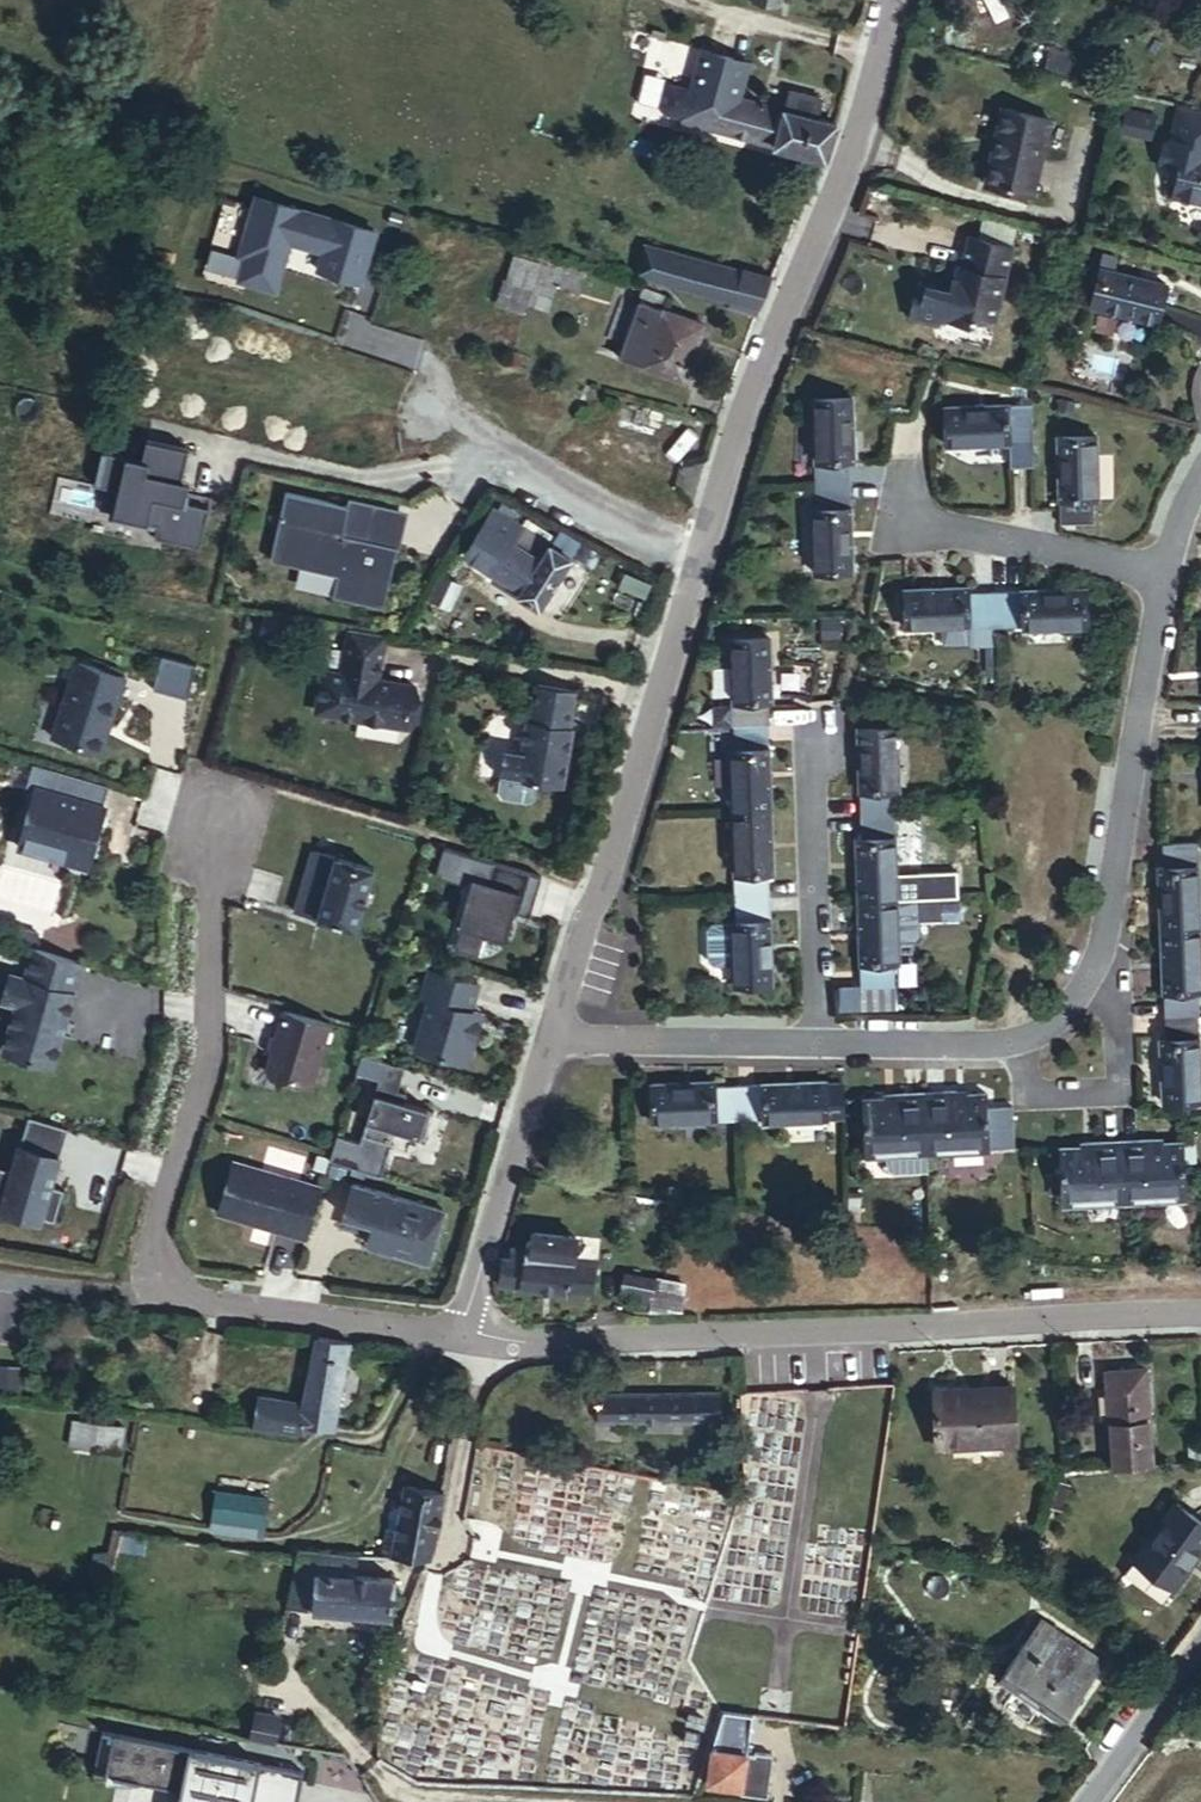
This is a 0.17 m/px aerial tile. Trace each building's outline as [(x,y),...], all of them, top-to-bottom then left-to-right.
[(739,3),(764,8),(766,0),(740,0),(739,3)] [(809,159),(823,123),(803,118),(807,99),(775,91),(770,110),(724,98),(733,62),(687,50),(677,90),(657,85),(649,88),(644,107),(649,113),(670,118),(669,121),(809,159)] [(1050,125),(1002,109),(980,184),(1026,196),(1050,125)] [(1165,120),(1200,129),(1200,122),(1167,114),(1165,120)] [(1158,145),(1152,150),(1147,170),(1151,178),(1163,181),(1157,203),(1199,214),(1200,207),(1200,164),(1195,162),(1200,139),(1200,129),(1165,120),(1158,145)] [(1124,122),(1120,140),(1141,146),(1145,127),(1124,122)] [(236,256),(210,248),(203,275),(276,295),(291,242),(327,252),(321,272),(364,284),(379,229),(253,194),(236,256)] [(961,239),(952,272),(944,271),(939,292),(912,285),(905,289),(897,317),(924,324),(931,320),(957,327),(958,323),(979,329),(1001,249),(961,239)] [(746,327),(761,285),(656,256),(658,243),(640,240),(637,251),(629,247),(622,279),(715,304),(712,319),(746,327)] [(535,289),(554,296),(563,268),(514,252),(498,302),(527,312),(535,289)] [(1086,314),(1101,271),(1095,270),(1090,274),(1079,303),(1078,311),(1086,314)] [(1161,291),(1101,271),(1086,314),(1148,330),(1161,291)] [(688,336),(650,317),(622,374),(662,392),(688,336)] [(822,408),(824,473),(858,470),(868,471),(866,406),(822,408)] [(1036,444),(1032,407),(960,411),(950,409),(953,452),(1015,448),(1016,468),(1034,466),(1036,444)] [(148,439),(181,444),(184,424),(151,419),(148,439)] [(1061,433),(1063,495),(1100,495),(1106,494),(1104,434),(1061,433)] [(143,458),(125,454),(113,515),(160,524),(158,534),(157,541),(199,549),(207,508),(182,504),(186,481),(182,480),(188,448),(146,440),(143,458)] [(824,473),(825,493),(859,492),(858,470),(824,473)] [(348,507),(285,492),(270,558),(338,574),(332,598),(382,609),(396,549),(405,509),(350,496),(348,507)] [(859,492),(825,493),(828,587),(863,584),(859,492)] [(1100,495),(1063,495),(1064,522),(1101,521),(1100,495)] [(535,619),(568,561),(504,524),(480,566),(496,574),(512,584),(504,600),(535,619)] [(988,627),(987,594),(986,587),(925,589),(928,629),(988,627)] [(1093,591),(1037,593),(1036,627),(1038,633),(1093,628),(1093,591)] [(1037,593),(1008,594),(1009,627),(1036,627),(1037,593)] [(1009,627),(1008,594),(987,594),(988,627),(1009,627)] [(389,638),(352,631),(342,681),(323,677),(314,720),(409,739),(416,696),(379,689),(389,638)] [(746,650),(750,737),(781,735),(780,719),(788,717),(785,649),(746,650)] [(80,672),(58,748),(102,761),(112,726),(118,727),(130,686),(80,672)] [(581,738),(588,703),(550,696),(542,730),(537,729),(530,769),(512,765),(509,794),(510,794),(507,810),(512,816),(536,820),(541,816),(544,800),(578,806),(590,741),(581,738)] [(112,726),(102,761),(108,762),(118,727),(112,726)] [(882,732),(884,800),(921,796),(930,797),(928,730),(882,732)] [(742,763),(742,823),(785,822),(781,735),(750,737),(751,762),(742,763)] [(115,795),(42,772),(35,794),(44,797),(26,855),(93,875),(111,817),(108,817),(115,795)] [(884,800),(884,822),(921,821),(921,796),(884,800)] [(921,821),(884,822),(885,847),(876,847),(877,908),(945,907),(974,907),(973,879),(946,880),(946,885),(924,886),(921,821)] [(742,823),(744,911),(788,911),(785,822),(742,823)] [(1200,928),(1200,835),(1178,836),(1181,865),(1176,867),(1181,929),(1200,928)] [(385,882),(327,865),(311,913),(368,932),(385,882)] [(536,882),(498,871),(492,892),(525,902),(530,903),(536,882)] [(492,892),(478,887),(463,937),(510,951),(525,902),(492,892)] [(877,991),(927,989),(926,947),(942,946),(947,941),(945,907),(877,908),(877,991)] [(745,975),(746,997),(789,994),(788,911),(744,911),(745,934),(726,935),(721,940),(722,971),(727,975),(745,975)] [(1181,929),(1186,1012),(1200,1011),(1200,928),(1181,929)] [(86,973),(40,958),(31,988),(16,984),(8,1011),(23,1016),(9,1061),(58,1076),(80,1003),(77,1003),(86,973)] [(433,1010),(419,1059),(466,1072),(473,1069),(486,1024),(475,1021),(482,994),(434,981),(426,1008),(433,1010)] [(877,991),(857,991),(858,1013),(928,1011),(927,989),(877,991)] [(1186,1012),(1192,1102),(1200,1100),(1200,1011),(1186,1012)] [(275,1086),(315,1098),(334,1034),(291,1021),(286,1037),(283,1036),(270,1079),(275,1086)] [(405,1095),(410,1078),(389,1072),(384,1090),(405,1095)] [(746,1126),(746,1088),(659,1087),(657,1125),(746,1126)] [(830,1088),(746,1088),(746,1126),(829,1127),(830,1124),(829,1091),(830,1088)] [(431,1151),(440,1122),(400,1110),(405,1095),(384,1090),(367,1147),(396,1156),(401,1142),(431,1151)] [(854,1090),(829,1091),(830,1124),(854,1123),(854,1090)] [(932,1160),(931,1092),(901,1092),(900,1100),(873,1099),(872,1159),(893,1160),(894,1173),(898,1178),(932,1178),(932,1160)] [(962,1092),(931,1092),(932,1160),(994,1160),(996,1101),(963,1100),(962,1092)] [(56,1231),(66,1200),(54,1196),(71,1139),(32,1127),(18,1173),(21,1174),(18,1182),(0,1177),(0,1215),(56,1231)] [(1072,1206),(1133,1207),(1133,1142),(1103,1142),(1103,1153),(1073,1153),(1072,1206)] [(1133,1142),(1133,1207),(1200,1207),(1200,1151),(1167,1153),(1164,1142),(1133,1142)] [(222,1222),(311,1248),(327,1195),(238,1168),(222,1222)] [(448,1222),(356,1195),(347,1227),(376,1236),(371,1254),(374,1259),(393,1265),(398,1261),(400,1255),(435,1265),(448,1222)] [(515,1258),(605,1279),(612,1249),(590,1244),(596,1219),(554,1209),(552,1216),(549,1216),(546,1218),(544,1226),(531,1223),(529,1230),(522,1229),(515,1258)] [(665,1301),(671,1269),(643,1261),(638,1283),(653,1287),(653,1297),(665,1301)] [(665,1301),(662,1315),(679,1319),(689,1274),(671,1269),(665,1301)] [(679,1319),(678,1325),(703,1324),(710,1287),(703,1284),(705,1277),(689,1274),(679,1319)] [(703,1284),(710,1287),(712,1278),(705,1277),(703,1284)] [(662,1315),(660,1325),(678,1325),(679,1319),(662,1315)] [(357,1347),(325,1343),(314,1408),(348,1414),(357,1347)] [(1160,1363),(1124,1366),(1126,1386),(1111,1386),(1110,1415),(1126,1414),(1128,1460),(1166,1457),(1160,1363)] [(20,1390),(22,1367),(0,1365),(0,1389),(20,1390)] [(1030,1385),(951,1381),(948,1442),(1027,1446),(1030,1385)] [(733,1400),(618,1399),(618,1429),(733,1429),(733,1400)] [(348,1414),(314,1408),(271,1402),(265,1425),(326,1436),(330,1424),(350,1425),(353,1416),(348,1414)] [(129,1430),(77,1421),(72,1454),(122,1464),(129,1430)] [(487,1448),(482,1480),(500,1482),(503,1452),(487,1448)] [(241,1490),(233,1526),(247,1531),(265,1536),(279,1537),(289,1533),(294,1501),(241,1490)] [(448,1563),(457,1495),(417,1491),(414,1512),(408,1511),(403,1515),(397,1559),(407,1559),(448,1563)] [(1193,1506),(1157,1558),(1197,1587),(1200,1582),(1200,1511),(1193,1506)] [(339,1558),(311,1558),(299,1606),(333,1610),(339,1558)] [(431,1624),(448,1563),(407,1559),(397,1559),(339,1558),(333,1610),(431,1624)] [(108,1616),(118,1569),(93,1564),(85,1613),(108,1616)] [(1116,1657),(1052,1611),(1007,1671),(1072,1717),(1116,1657)] [(247,1743),(300,1751),(302,1738),(291,1737),(294,1727),(262,1722),(261,1732),(250,1729),(247,1743)] [(743,1725),(736,1753),(784,1758),(790,1729),(743,1725)] [(131,1748),(120,1746),(113,1788),(125,1790),(131,1748)] [(322,1777),(131,1748),(125,1790),(201,1801),(318,1801),(322,1777)] [(803,1760),(784,1758),(736,1753),(731,1768),(732,1796),(775,1800),(775,1801),(800,1801),(803,1760)]
